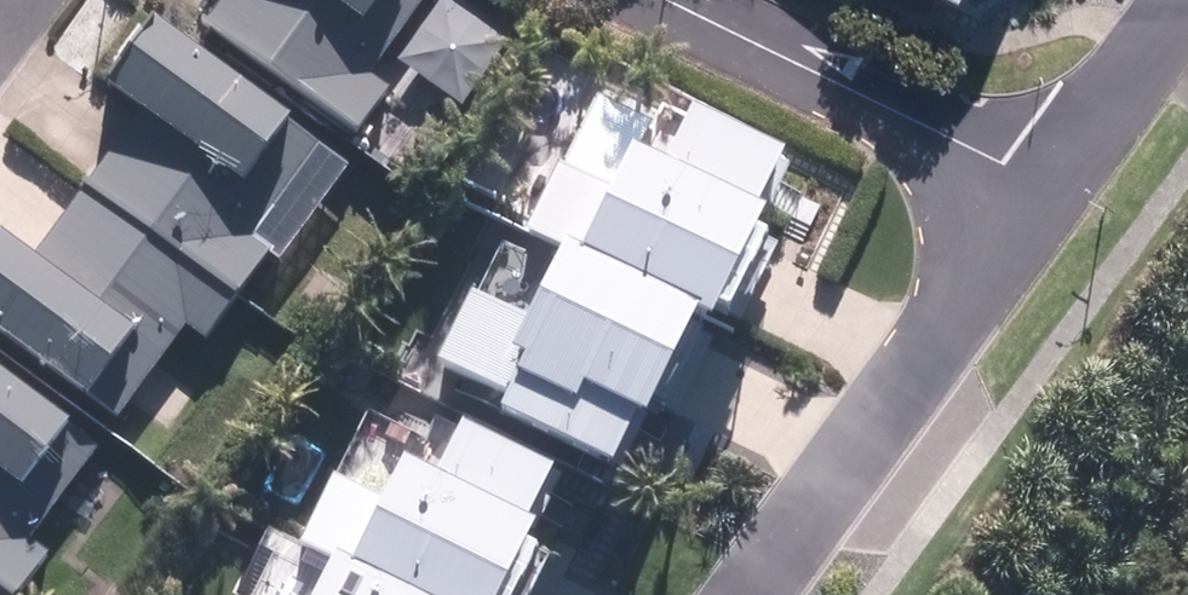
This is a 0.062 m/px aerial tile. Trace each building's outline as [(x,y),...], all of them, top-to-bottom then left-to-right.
[(211,15),(364,129),(397,86),(376,71),(430,0),(222,0),(211,15)] [(328,139),(301,120),(305,115),(178,23),(135,82),(160,100),(49,252),(20,231),(0,259),(0,319),(128,412),(197,318),(212,329),(274,244),(259,233),(328,139)] [(756,205),(786,145),(714,111),(688,164),(659,150),(637,195),(577,167),(548,229),(589,248),(553,323),(495,296),(458,371),(519,400),(539,358),(559,368),(539,410),(623,449),(649,395),(663,401),(715,292),(726,297),(768,210),(756,205)] [(105,445),(76,424),(80,419),(0,360),(0,594),(16,594),(50,550),(34,539),(105,445)] [(558,459),(492,427),(468,477),(434,460),(413,504),(352,474),(319,542),(356,560),(339,594),(508,594),(545,520),(531,514),(558,459)]
